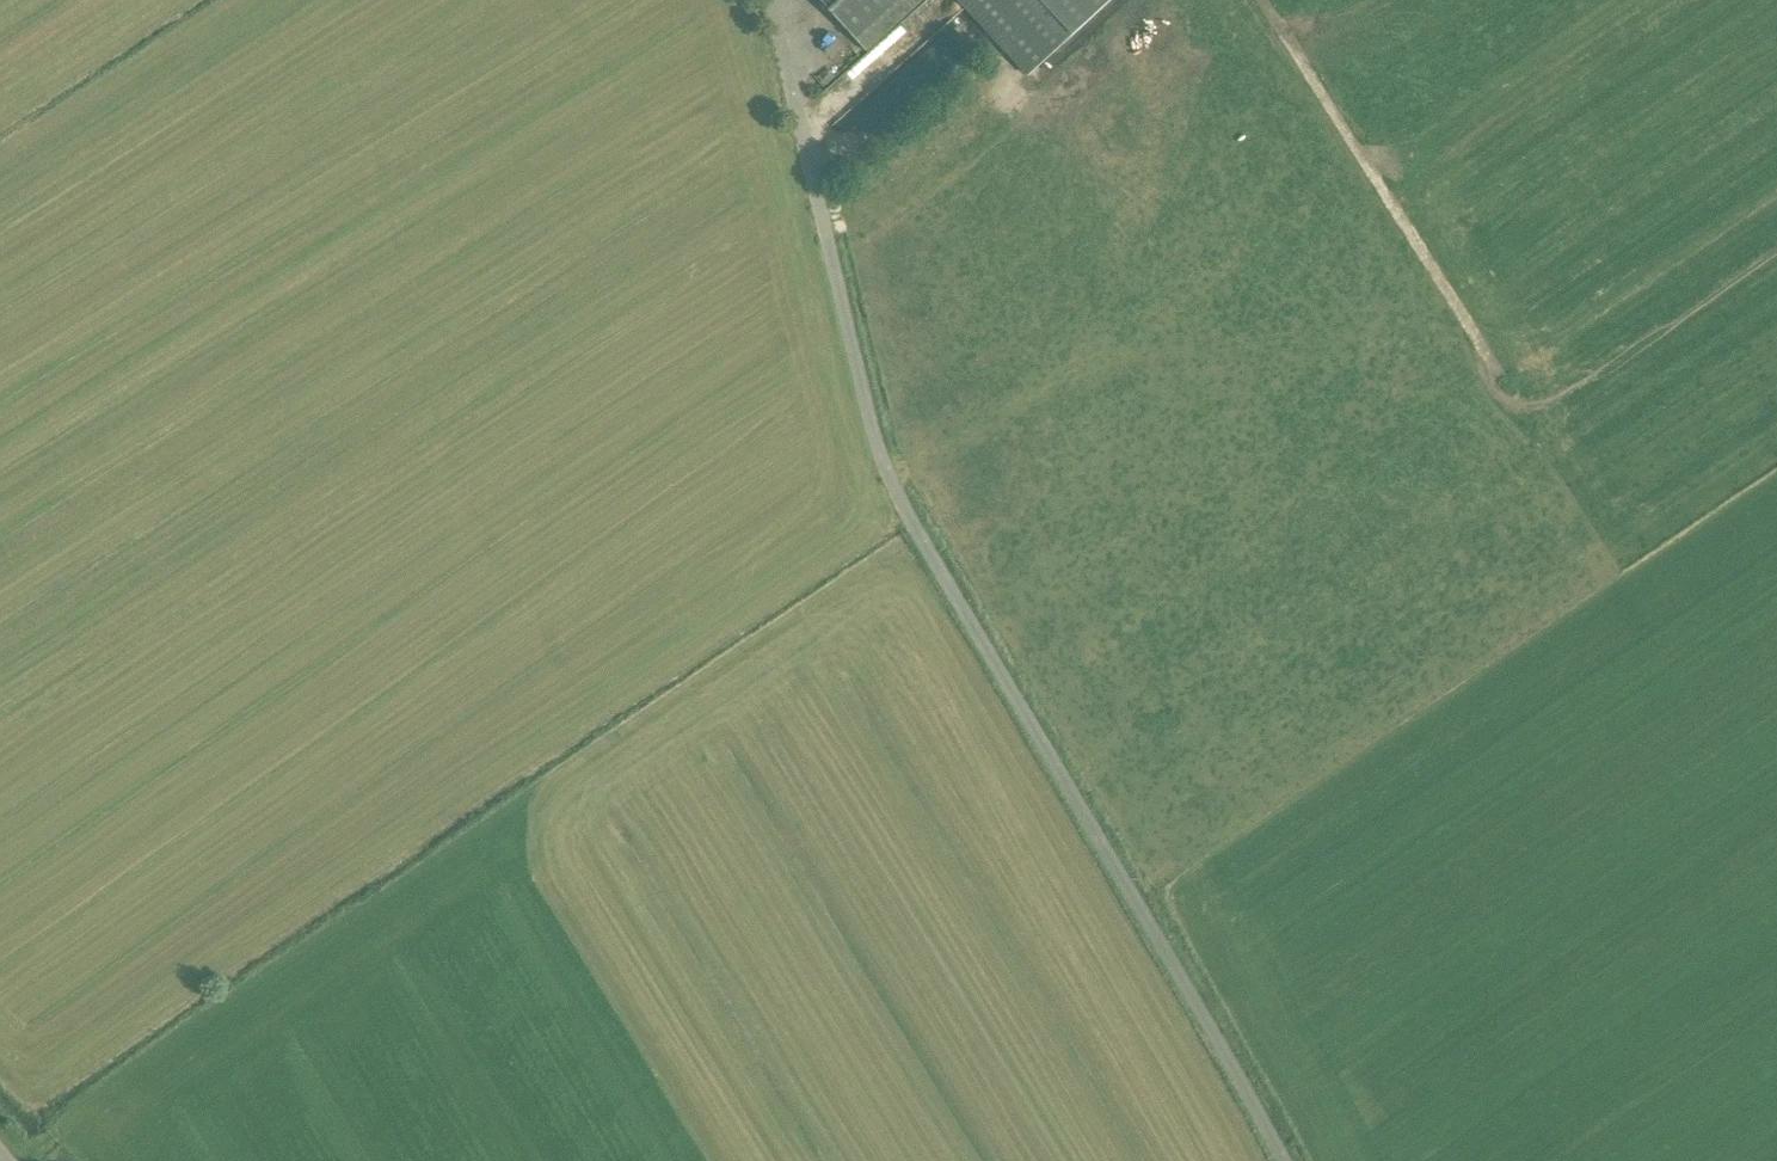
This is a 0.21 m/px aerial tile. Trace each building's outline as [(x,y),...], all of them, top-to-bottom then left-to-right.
[(921,0),(822,0),(867,51),(921,0)] [(1032,72),(1110,0),(966,0),(1032,72)] [(837,168),(830,169),(832,178),(839,177),(837,168)]
